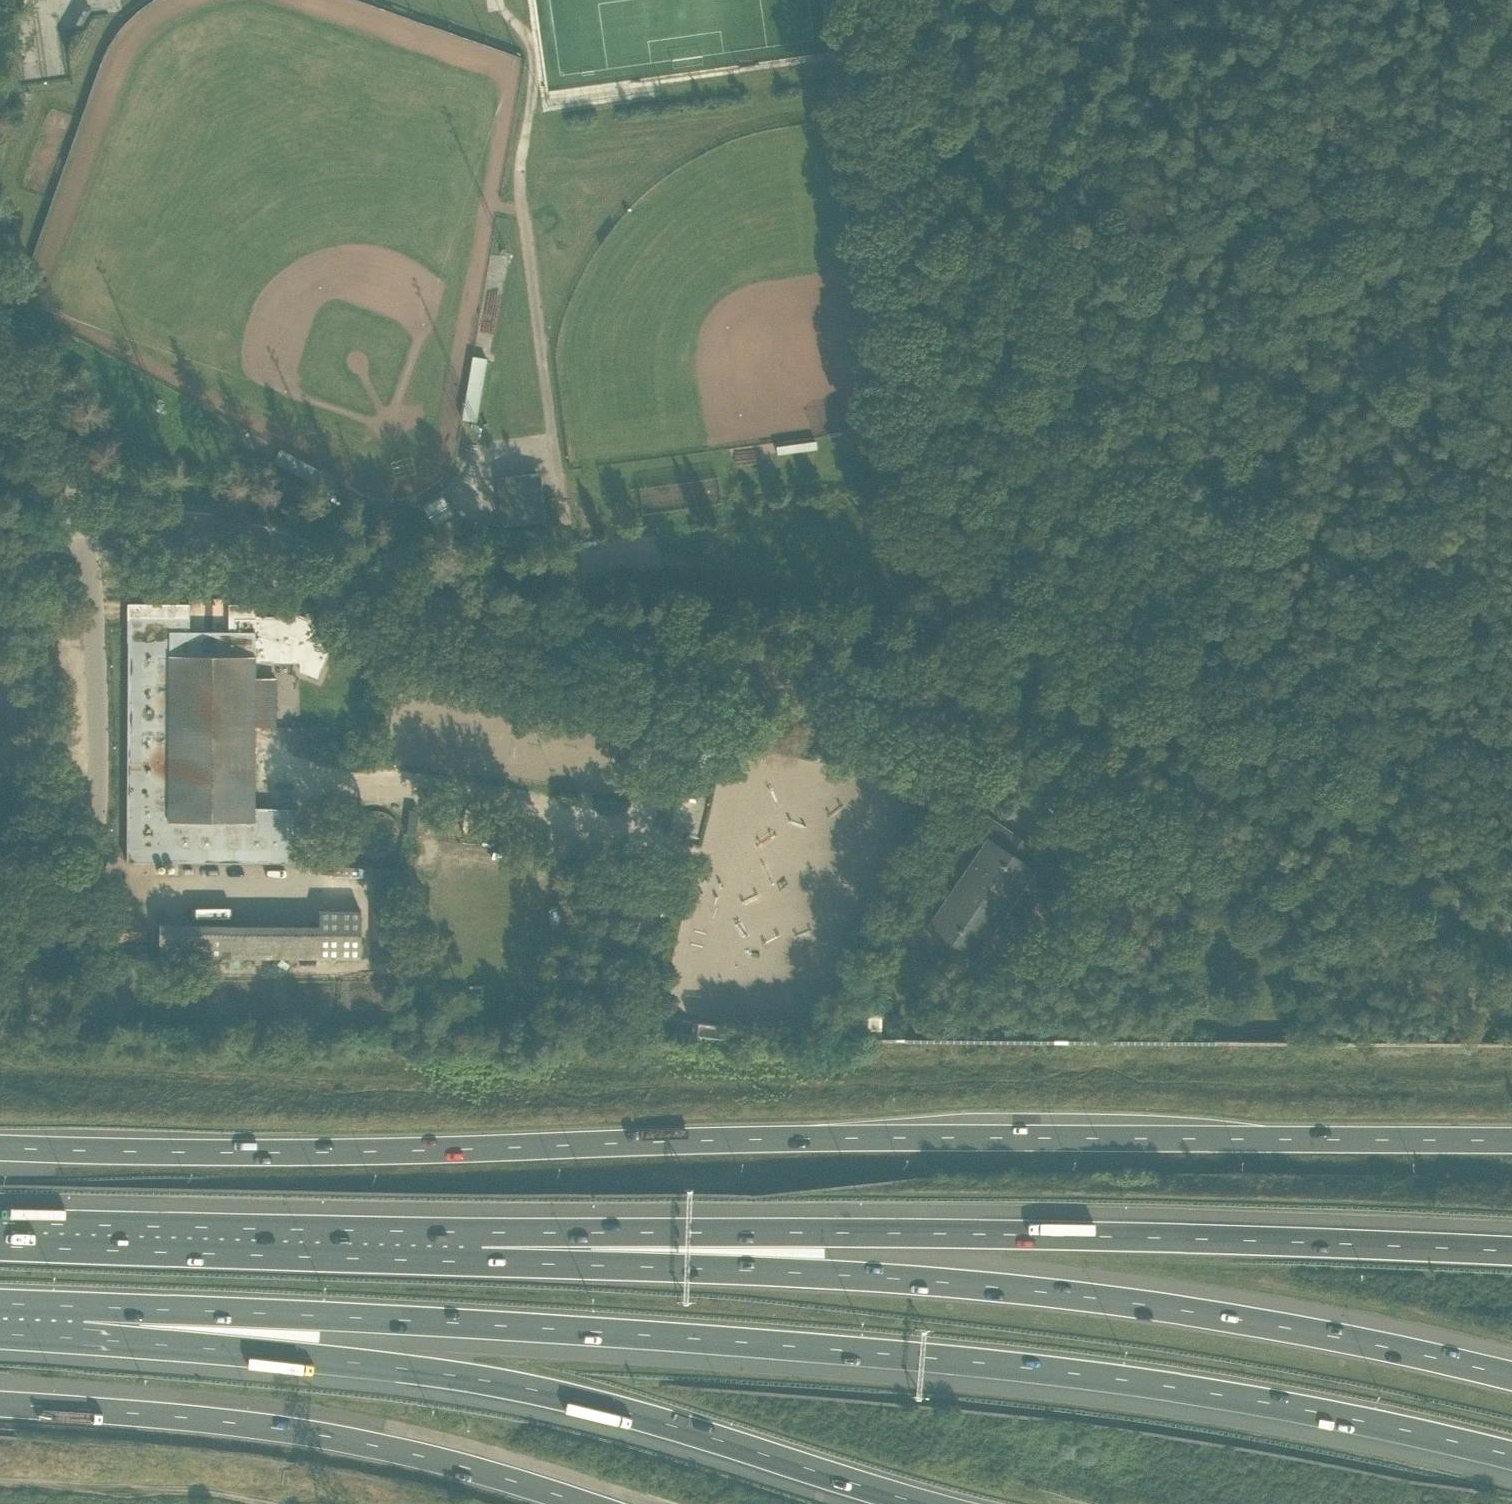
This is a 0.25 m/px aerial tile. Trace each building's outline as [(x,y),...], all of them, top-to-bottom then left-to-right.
[(482,420),(488,356),(473,355),(467,418),(482,420)] [(536,473),(500,477),(506,526),(542,522),(536,473)] [(456,515),(443,494),(421,507),(434,528),(456,515)] [(139,586),(139,574),(128,574),(128,586),(139,586)] [(229,604),(228,604),(228,631),(189,631),(189,604),(127,604),(127,642),(128,642),(127,861),(296,862),(296,807),(255,806),(255,727),(275,727),(275,695),(255,694),(255,661),(302,661),(301,670),(315,677),(334,633),(282,609),(279,618),(255,618),(255,604),(229,604)] [(298,727),(298,753),(315,753),(315,744),(328,744),(328,727),(298,727)] [(426,867),(433,812),(411,809),(404,864),(426,867)] [(957,883),(929,925),(974,956),(1003,914),(1019,926),(1060,865),(1028,843),(1022,844),(1015,840),(1014,834),(998,823),(997,825),(980,813),(940,872),(957,883)] [(616,857),(613,868),(623,871),(626,860),(616,857)] [(319,925),(318,958),(360,958),(360,910),(319,909),(319,925)] [(159,925),(159,957),(179,957),(220,957),(220,925),(179,925),(159,925)] [(318,958),(319,925),(220,925),(220,957),(318,958)] [(863,1016),(861,1028),(882,1031),(884,1018),(863,1016)]
